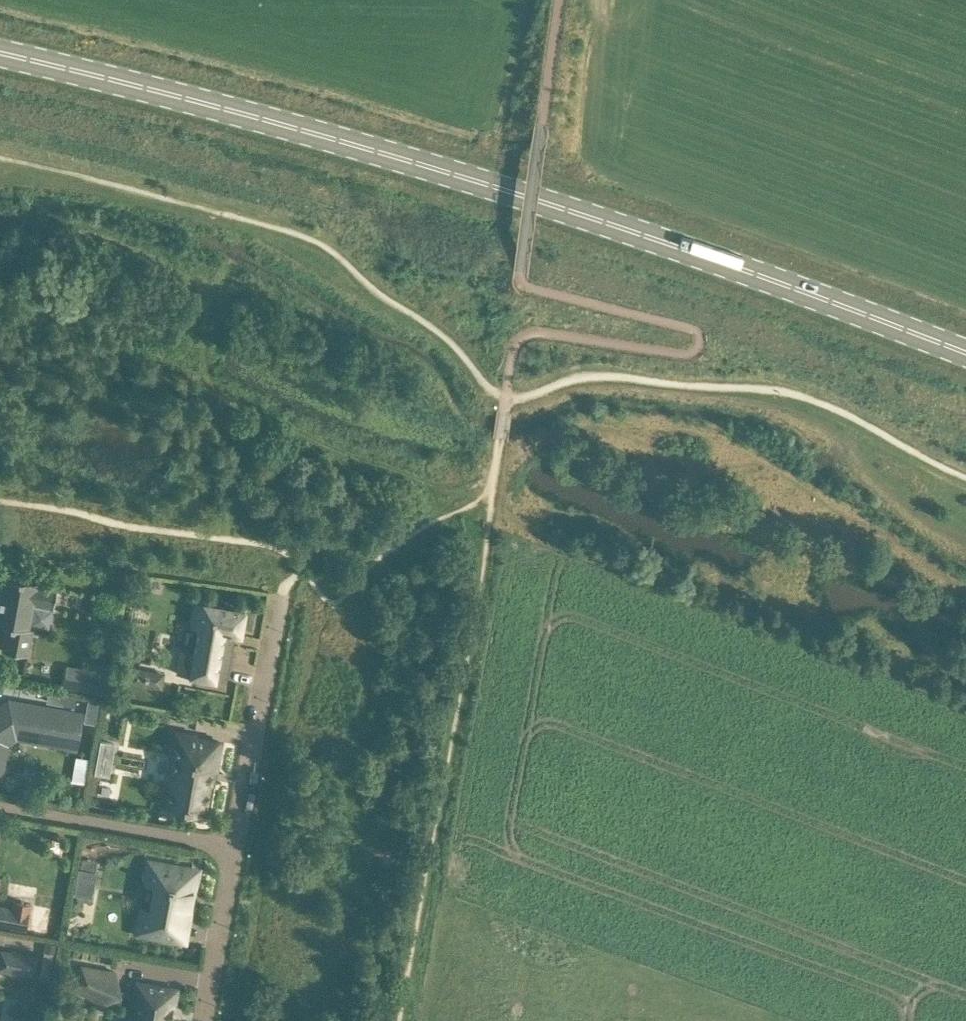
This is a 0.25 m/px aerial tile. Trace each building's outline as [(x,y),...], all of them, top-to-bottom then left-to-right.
[(28,654),(33,628),(29,627),(33,604),(53,608),(57,587),(37,583),(37,581),(4,575),(0,595),(0,623),(7,624),(2,649),(28,654)] [(196,602),(191,626),(199,627),(195,651),(181,648),(177,672),(226,681),(234,634),(240,635),(245,611),(196,602)] [(131,666),(128,682),(145,685),(148,669),(131,666)] [(87,669),(83,691),(101,695),(105,672),(87,669)] [(48,690),(46,701),(65,704),(66,694),(48,690)] [(102,701),(89,699),(86,721),(98,723),(102,701)] [(40,739),(75,745),(80,714),(9,701),(0,707),(0,772),(5,742),(16,735),(40,739)] [(160,803),(205,811),(212,772),(214,773),(220,741),(195,737),(195,734),(176,731),(171,755),(173,755),(168,783),(164,782),(160,803)] [(76,755),(74,765),(88,767),(90,758),(76,755)] [(109,769),(110,757),(97,755),(95,767),(109,769)] [(155,884),(150,909),(141,907),(137,932),(185,941),(198,870),(150,861),(146,883),(155,884)] [(78,869),(74,892),(91,895),(95,872),(78,869)] [(26,929),(31,902),(13,899),(11,906),(0,904),(0,925),(26,929)] [(57,943),(46,941),(44,950),(55,952),(57,943)] [(20,972),(23,954),(1,950),(0,957),(0,969),(20,972)] [(73,986),(82,992),(104,1005),(118,990),(115,971),(81,965),(73,986)] [(176,989),(138,982),(134,1000),(138,1001),(135,1020),(170,1020),(176,989)]
